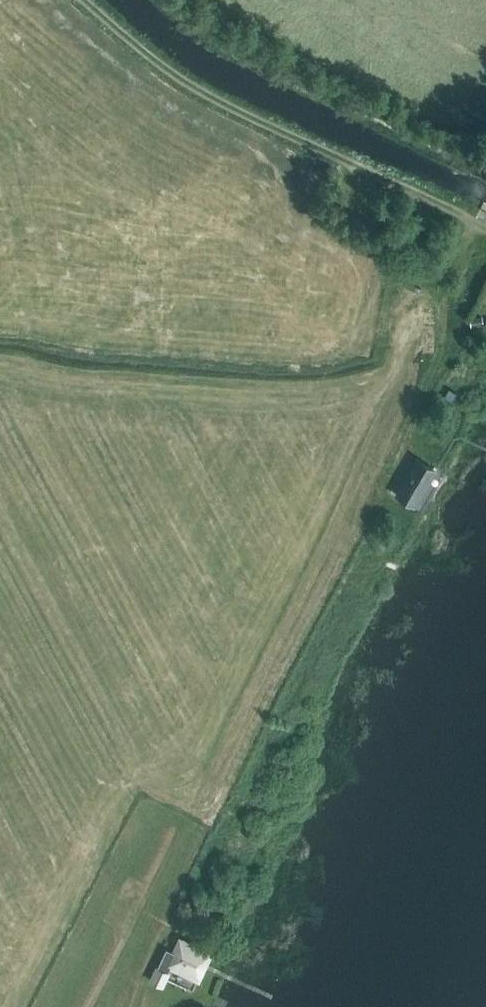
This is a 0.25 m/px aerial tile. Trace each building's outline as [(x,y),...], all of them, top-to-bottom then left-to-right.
[(483,326),(482,317),(472,318),(472,319),(473,328),(483,326)] [(451,399),(456,391),(449,387),(444,395),(451,399)] [(435,470),(417,459),(411,469),(413,470),(404,486),(402,484),(396,493),(415,504),(435,470)] [(207,923),(195,918),(190,930),(189,932),(200,937),(201,935),(207,923)] [(161,985),(171,965),(199,979),(210,954),(180,939),(174,952),(167,948),(161,961),(152,980),(161,985)]
